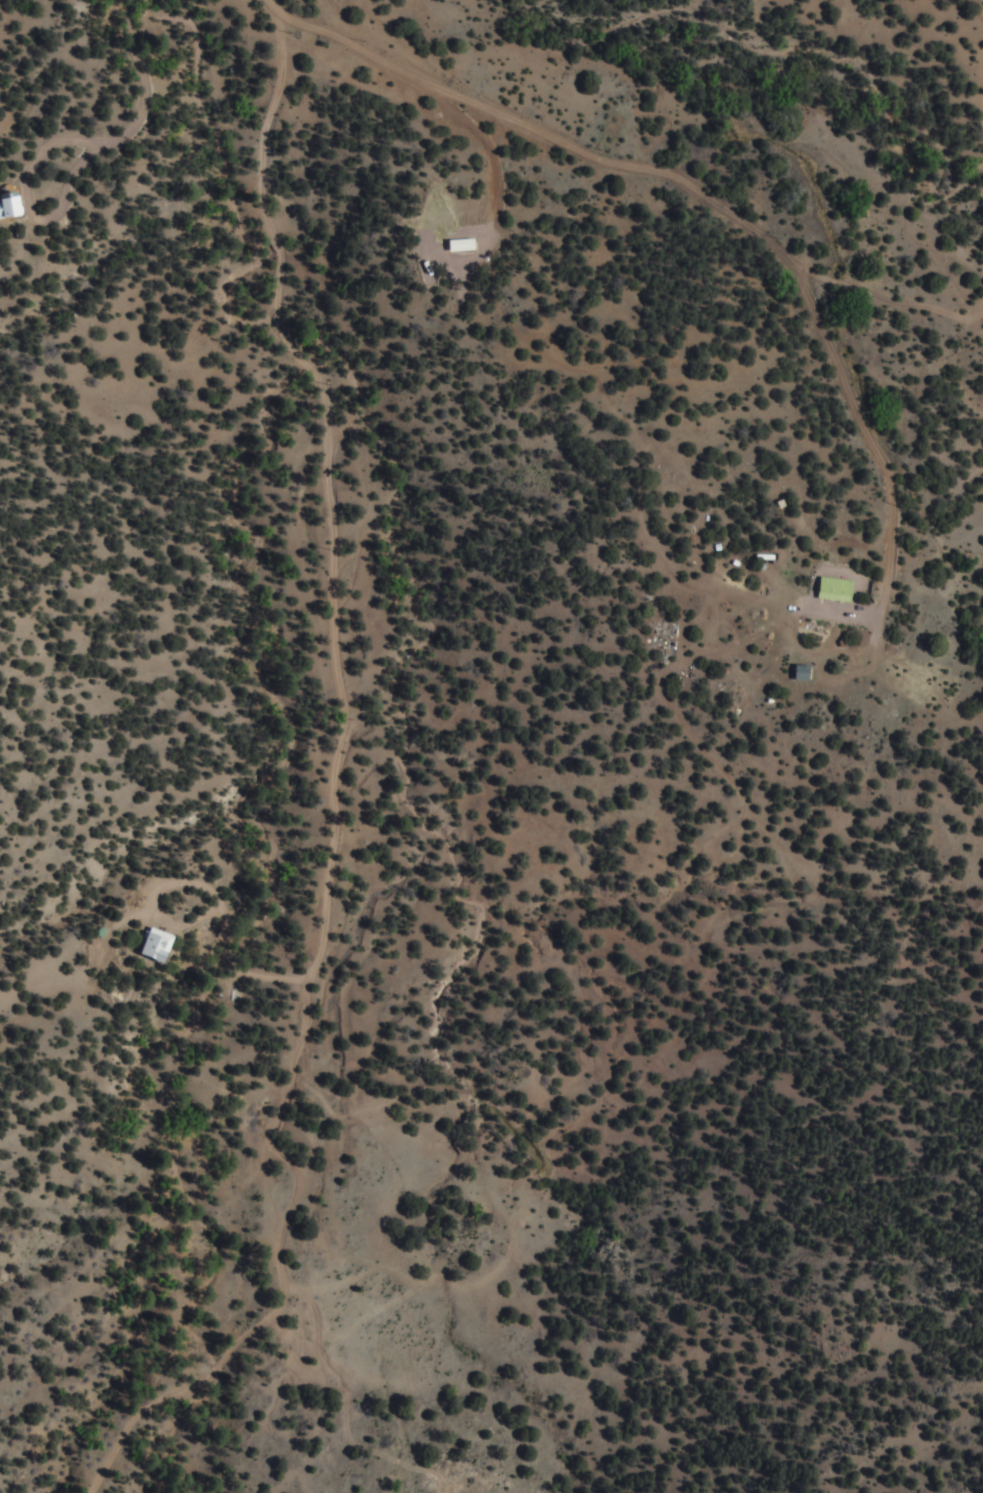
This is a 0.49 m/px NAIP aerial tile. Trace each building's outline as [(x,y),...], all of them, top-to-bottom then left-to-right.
[(28,216),(21,189),(9,192),(10,197),(0,200),(0,222),(28,216)] [(858,579),(824,578),(823,600),(857,601),(858,579)] [(814,665),(800,665),(800,681),(814,681),(814,665)] [(169,965),(178,936),(154,928),(145,956),(169,965)]
